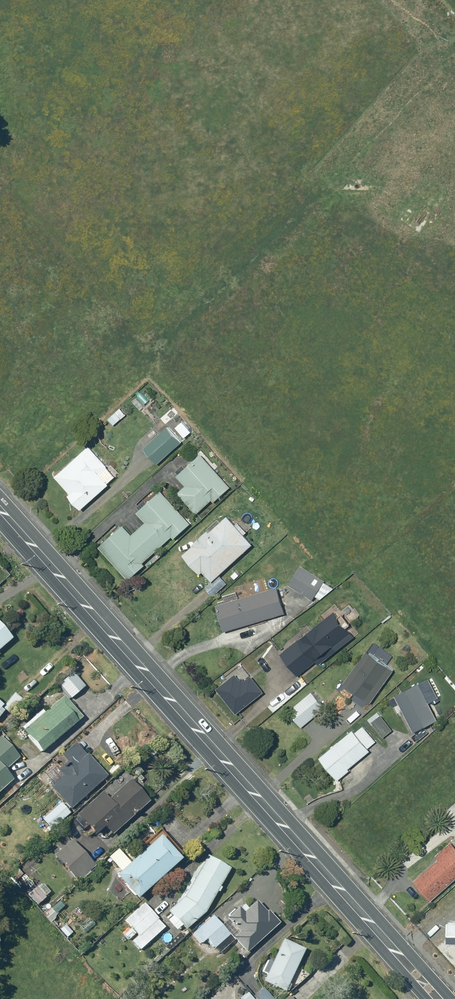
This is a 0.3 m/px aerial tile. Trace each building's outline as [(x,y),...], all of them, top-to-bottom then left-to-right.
[(118,407),(106,418),(112,424),(124,413),(118,407)] [(171,408),(164,413),(167,417),(174,411),(171,408)] [(166,426),(141,448),(154,463),(179,441),(166,426)] [(106,483),(96,472),(104,465),(87,445),(52,475),(67,493),(66,494),(78,508),(106,483)] [(183,484),(175,491),(194,513),(210,499),(211,500),(228,486),(198,453),(174,474),(183,484)] [(135,512),(143,521),(136,528),(155,549),(169,535),(171,537),(188,522),(159,490),(135,512)] [(204,529),(189,543),(191,544),(180,553),(197,572),(200,570),(209,580),(250,543),(224,515),(205,530),(204,529)] [(154,549),(136,528),(130,534),(121,524),(96,546),(125,579),(143,564),(140,561),(154,549)] [(323,580),(306,569),(310,564),(302,560),(287,584),(311,599),(323,580)] [(234,570),(229,574),(233,579),(238,574),(234,570)] [(218,575),(204,587),(210,595),(224,583),(218,575)] [(327,583),(322,587),(325,592),(330,587),(327,583)] [(275,586),(213,604),(221,630),(283,612),(275,586)] [(333,610),(278,653),(295,675),(314,660),(316,664),(353,636),(333,610)] [(14,638),(0,622),(0,650),(14,638)] [(364,650),(341,682),(369,702),(391,670),(364,650)] [(60,684),(73,698),(87,686),(74,672),(60,684)] [(435,719),(417,682),(393,694),(412,731),(435,719)] [(309,690),(286,710),(300,726),(323,706),(309,690)] [(66,697),(25,731),(43,752),(84,718),(66,697)] [(370,722),(382,736),(391,729),(379,714),(370,722)] [(346,768),(368,749),(366,747),(374,740),(361,726),(353,732),(350,729),(317,757),(336,779),(347,769),(346,768)] [(6,770),(21,757),(3,736),(0,739),(0,792),(14,779),(6,770)] [(65,776),(53,787),(72,809),(109,776),(90,754),(88,755),(77,743),(63,755),(69,761),(60,769),(65,776)] [(104,793),(79,814),(97,834),(107,826),(114,834),(151,801),(132,780),(110,800),(104,793)] [(63,803),(44,819),(53,829),(72,813),(63,803)] [(71,821),(65,825),(69,829),(74,824),(71,821)] [(163,837),(119,875),(140,899),(185,860),(163,837)] [(73,839),(56,855),(80,881),(97,865),(73,839)] [(411,881),(428,900),(454,876),(454,849),(449,842),(434,855),(437,858),(411,881)] [(186,897),(171,910),(188,929),(207,912),(233,868),(210,855),(186,897)] [(16,868),(9,875),(14,881),(22,874),(16,868)] [(30,895),(39,904),(47,897),(39,887),(30,895)] [(60,901),(52,908),(57,914),(65,906),(60,901)] [(228,918),(240,932),(235,937),(248,952),(282,923),(271,910),(269,912),(259,901),(246,912),(241,907),(228,918)] [(146,903),(127,920),(141,935),(134,942),(141,950),(166,927),(159,919),(160,919),(146,903)] [(215,916),(194,934),(203,944),(209,939),(212,943),(208,946),(210,949),(214,945),(216,948),(232,935),(224,926),(215,916)] [(90,917),(80,926),(87,933),(96,924),(90,917)] [(184,938),(191,932),(189,929),(188,930),(187,929),(180,935),(184,938)] [(112,935),(102,944),(108,950),(117,941),(112,935)] [(286,992),(307,949),(286,940),(275,963),(270,960),(265,972),(269,974),(265,982),(286,992)] [(253,996),(256,998),(273,998),(263,988),(253,996)]
